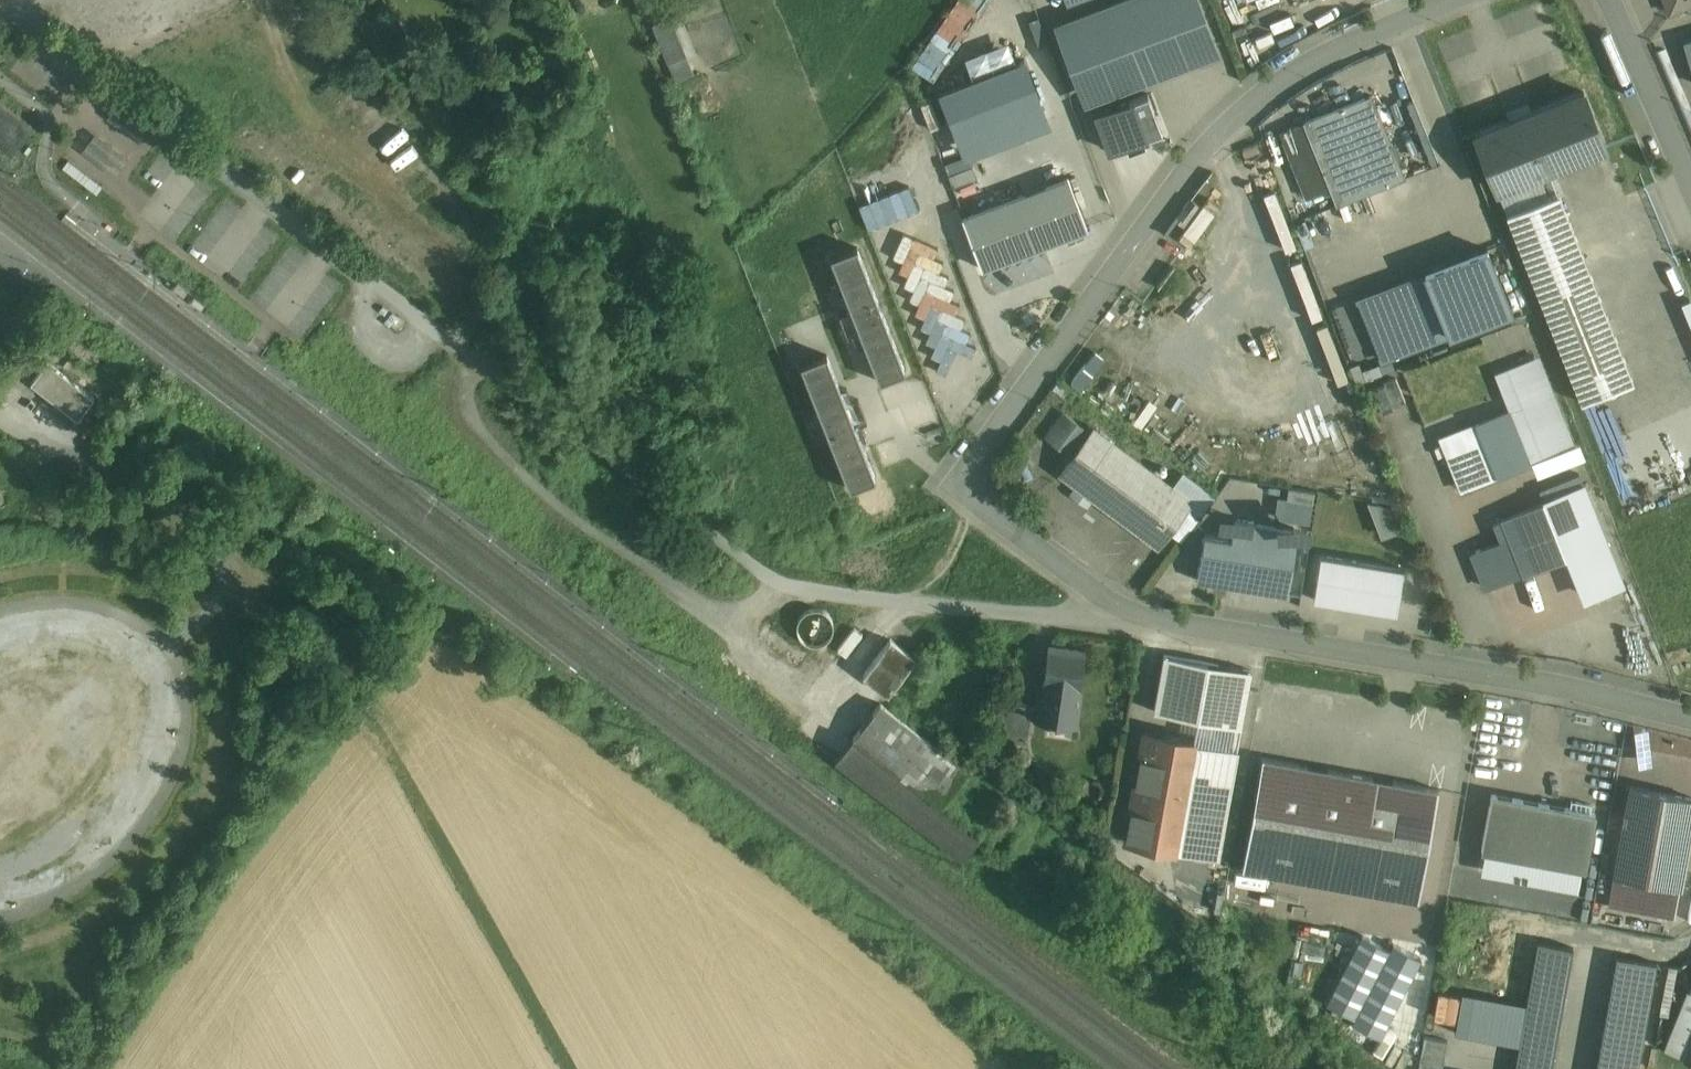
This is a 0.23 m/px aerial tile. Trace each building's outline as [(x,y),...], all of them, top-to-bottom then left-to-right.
[(1063,30),(1087,93),(1100,88),(1181,57),(1211,46),(1194,0),(1143,0),(1063,30)] [(1111,0),(1077,0),(1081,11),(1111,0)] [(1670,12),(1690,3),(1690,0),(1665,0),(1670,12)] [(679,17),(655,26),(676,83),(700,74),(679,17)] [(1584,91),(1475,134),(1497,189),(1606,146),(1584,91)] [(1372,94),(1304,122),(1331,188),(1337,204),(1405,176),(1372,94)] [(1,101),(0,100),(0,145),(12,155),(34,126),(1,101)] [(1130,100),(1097,113),(1111,150),(1144,138),(1130,100)] [(1181,143),(1168,115),(1155,121),(1168,149),(1181,143)] [(1304,122),(1281,131),(1307,197),(1331,188),(1304,122)] [(1068,176),(963,216),(982,268),(1088,228),(1068,176)] [(1559,193),(1507,214),(1582,402),(1593,397),(1634,381),(1559,193)] [(858,248),(831,258),(880,382),(907,371),(858,248)] [(1489,248),(1358,297),(1382,359),(1512,311),(1489,248)] [(1101,349),(1074,376),(1085,387),(1112,359),(1101,349)] [(828,356),(801,367),(850,490),(876,479),(828,356)] [(26,363),(20,358),(12,369),(18,374),(26,363)] [(1537,360),(1504,373),(1537,455),(1570,442),(1537,360)] [(95,397),(48,361),(31,383),(78,419),(95,397)] [(1384,381),(1393,405),(1409,399),(1401,375),(1384,381)] [(1094,428),(1060,403),(1044,425),(1077,451),(1094,428)] [(1192,501),(1126,451),(1094,428),(1077,451),(1061,473),(1159,545),(1192,501)] [(1476,428),(1461,434),(1443,441),(1444,445),(1447,452),(1460,485),(1478,478),(1494,472),(1476,428)] [(1444,445),(1436,448),(1439,455),(1447,452),(1444,445)] [(1623,583),(1584,484),(1551,497),(1590,596),(1623,583)] [(1388,497),(1369,504),(1382,539),(1400,533),(1388,497)] [(1299,531),(1234,520),(1232,538),(1231,538),(1205,534),(1197,580),(1288,595),(1291,581),(1299,531)] [(1404,569),(1321,555),(1314,599),(1397,613),(1404,569)] [(915,658),(890,639),(864,674),(865,675),(889,693),(900,680),(899,679),(915,658)] [(1050,644),(1044,683),(1079,688),(1085,650),(1050,644)] [(1252,673),(1163,658),(1153,716),(1242,732),(1252,673)] [(1044,683),(1042,683),(1037,718),(1050,719),(1050,720),(1053,721),(1054,720),(1075,723),(1080,688),(1079,688),(1044,683)] [(1032,704),(1002,700),(997,730),(1028,735),(1032,704)] [(967,769),(881,702),(853,737),(940,804),(967,769)] [(1238,752),(1242,732),(1198,724),(1194,745),(1238,752)] [(940,804),(853,737),(843,729),(826,752),(866,782),(956,851),(973,829),(940,804)] [(1238,752),(1143,737),(1125,850),(1221,865),(1238,752)] [(1438,790),(1263,758),(1243,868),(1419,900),(1438,790)] [(1630,786),(1624,815),(1625,815),(1615,874),(1680,886),(1690,827),(1690,797),(1630,786)] [(1570,808),(1492,794),(1482,850),(1583,868),(1586,869),(1596,812),(1590,811),(1592,804),(1571,800),(1570,808)] [(1682,890),(1613,878),(1608,906),(1677,919),(1682,890)] [(1536,941),(1513,1068),(1549,1068),(1571,947),(1536,941)] [(1618,957),(1598,1068),(1635,1068),(1653,963),(1618,957)] [(1662,1060),(1683,1068),(1690,1068),(1690,995),(1662,1060)] [(1424,1068),(1444,1068),(1447,1038),(1427,1037),(1424,1068)]
